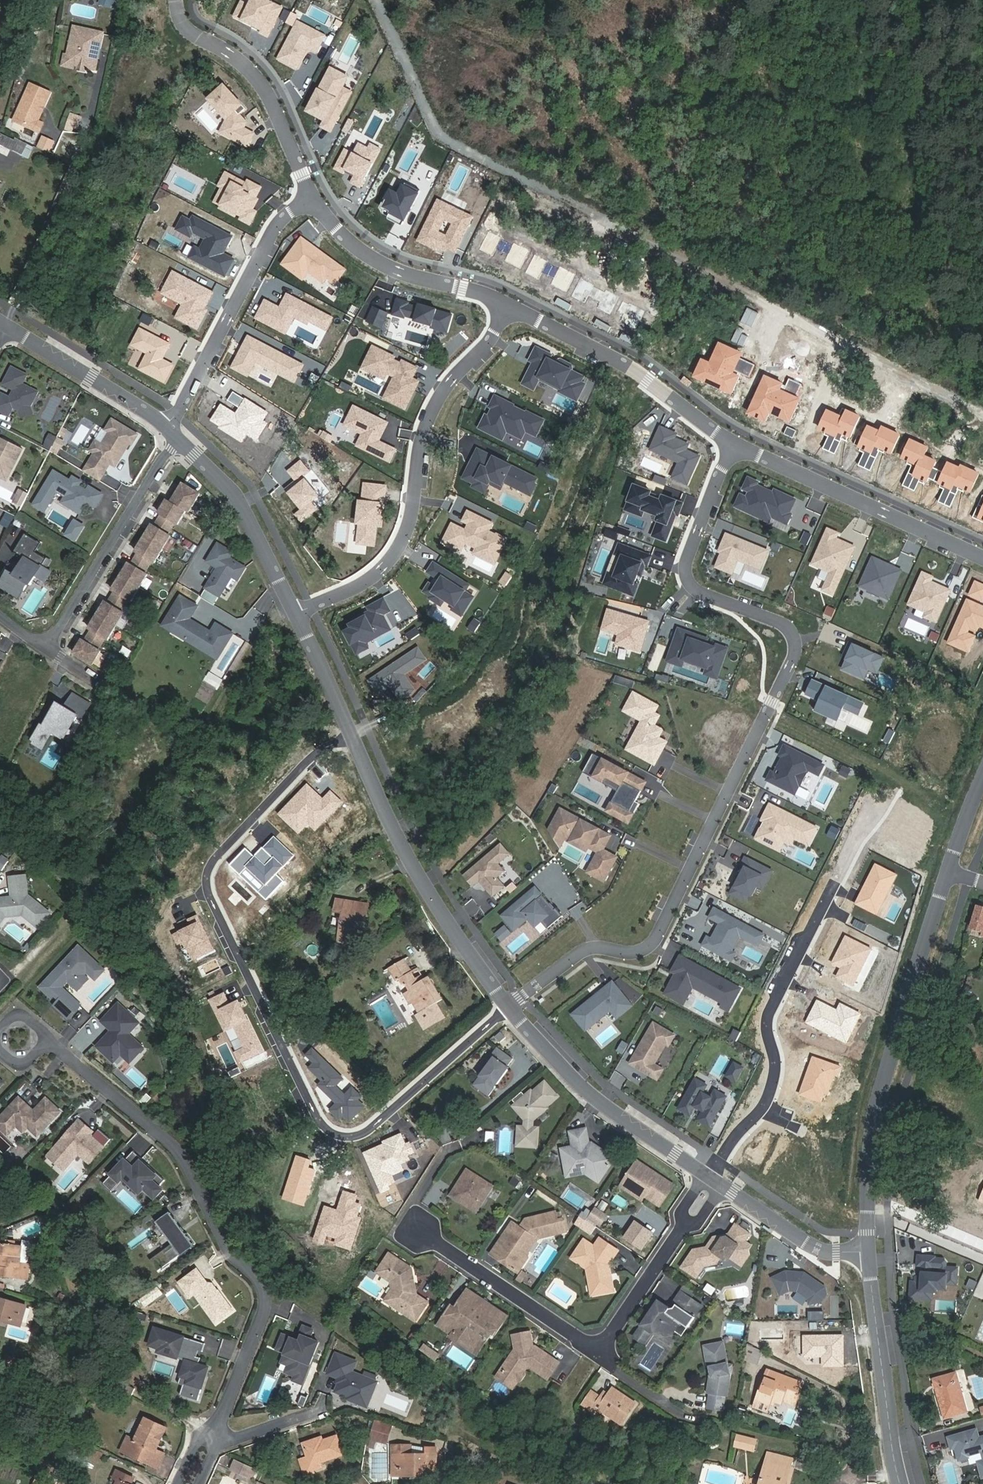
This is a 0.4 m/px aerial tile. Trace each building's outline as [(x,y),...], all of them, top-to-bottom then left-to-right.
[(235,16),(261,30),(260,33),(267,37),(282,8),(266,0),(253,0),(250,6),(242,2),(235,16)] [(69,46),(74,57),(81,59),(88,60),(96,62),(104,24),(75,18),(69,46)] [(27,31),(34,33),(37,22),(30,20),(27,31)] [(276,28),(282,31),(286,23),(280,20),(276,28)] [(293,26),(286,23),(282,31),(288,35),(293,26)] [(297,69),(306,52),(304,50),(306,47),(308,48),(316,52),(324,38),(298,24),(279,59),(297,69)] [(73,61),(74,57),(69,46),(67,46),(64,59),(73,61)] [(331,48),(326,57),(331,60),(336,51),(331,48)] [(308,111),(319,118),(322,114),(326,117),(321,127),(332,133),(352,93),(343,88),(348,77),(331,68),(320,91),(318,90),(308,111)] [(39,120),(45,108),(41,107),(42,104),(46,105),(52,92),(32,83),(16,120),(40,131),(44,122),(39,120)] [(226,120),(224,125),(235,131),(231,139),(246,147),(252,138),(250,131),(244,128),(247,123),(239,115),(238,113),(241,110),(243,112),(246,109),(224,85),(208,99),(226,120)] [(78,132),(82,116),(69,113),(65,129),(78,132)] [(351,126),(346,124),(342,131),(347,133),(351,126)] [(219,132),(231,139),(235,131),(224,125),(219,132)] [(22,154),(26,145),(16,140),(16,141),(0,134),(0,143),(22,154)] [(37,148),(50,152),(54,140),(41,136),(37,148)] [(334,169),(344,174),(345,172),(353,176),(352,178),(349,185),(360,191),(381,149),(371,144),(369,148),(359,143),(354,153),(345,149),(334,169)] [(387,165),(383,171),(388,174),(391,167),(387,165)] [(249,185),(226,174),(220,186),(224,188),(223,189),(230,193),(223,206),(244,217),(243,220),(251,224),(257,213),(251,210),(261,188),(250,182),(249,185)] [(406,183),(399,195),(391,191),(382,208),(392,214),(390,218),(403,225),(421,191),(406,183)] [(230,193),(223,189),(216,202),(223,206),(230,193)] [(456,253),(462,239),(460,238),(463,232),(466,233),(473,217),(438,200),(418,240),(435,249),(436,247),(446,251),(447,248),(456,253)] [(234,260),(224,255),(222,254),(227,245),(228,246),(233,237),(194,217),(192,221),(184,217),(177,230),(191,237),(193,233),(206,239),(201,249),(196,246),(190,258),(226,276),(234,260)] [(501,238),(488,232),(480,249),(493,255),(501,238)] [(346,270),(318,249),(316,252),(310,247),(312,245),(302,238),(283,265),(303,280),(309,272),(323,283),(328,278),(336,284),(346,270)] [(157,252),(161,244),(153,240),(149,248),(157,252)] [(528,252),(513,244),(505,261),(520,268),(528,252)] [(548,262),(534,255),(526,274),(539,280),(548,262)] [(574,274),(560,267),(551,285),(566,292),(574,274)] [(198,330),(208,311),(205,309),(214,293),(173,272),(161,294),(183,305),(176,318),(198,330)] [(588,296),(600,302),(597,307),(610,313),(617,298),(618,296),(606,290),(605,292),(592,286),(593,284),(581,278),(571,297),(584,303),(588,296)] [(256,318),(278,329),(282,321),(290,325),(295,316),(309,323),(310,321),(327,330),(333,318),(287,295),(283,302),(285,303),(282,309),(279,308),(266,301),(256,318)] [(420,304),(420,307),(405,302),(405,301),(398,299),(393,315),(405,319),(406,317),(415,320),(415,322),(432,326),(431,329),(448,333),(453,315),(437,310),(437,309),(420,304)] [(348,312),(355,316),(359,309),(352,305),(348,312)] [(374,307),(368,321),(382,328),(388,314),(374,307)] [(141,321),(150,326),(153,320),(144,315),(141,321)] [(286,333),(290,325),(282,321),(278,329),(286,333)] [(141,329),(137,336),(146,341),(141,350),(148,354),(140,369),(164,382),(174,366),(162,359),(160,357),(164,350),(167,352),(171,345),(141,329)] [(132,345),(141,350),(146,341),(137,336),(132,345)] [(304,366),(250,337),(234,368),(248,375),(255,360),(297,382),(304,366)] [(738,357),(739,353),(720,344),(712,361),(710,364),(702,360),(696,376),(732,394),(740,377),(742,374),(750,378),(755,365),(740,358),(738,357)] [(362,368),(372,373),(375,367),(387,373),(395,377),(385,398),(405,409),(414,391),(412,390),(417,381),(413,379),(418,370),(404,362),(403,365),(394,360),(395,358),(373,347),(362,368)] [(561,360),(557,361),(556,363),(550,359),(551,358),(552,356),(536,348),(530,361),(533,363),(526,377),(538,383),(540,379),(561,389),(559,392),(576,401),(585,385),(581,382),(584,377),(571,371),(572,369),(571,365),(561,360)] [(431,355),(424,352),(422,356),(429,360),(431,355)] [(0,396),(0,411),(9,416),(13,407),(19,410),(31,406),(38,392),(23,384),(27,375),(12,367),(3,384),(14,390),(10,397),(1,393),(0,396)] [(384,379),(387,373),(375,367),(372,373),(384,379)] [(685,376),(682,381),(690,387),(693,383),(685,376)] [(534,390),(538,383),(526,377),(522,384),(534,390)] [(792,417),(799,403),(795,401),(797,396),(802,384),(790,378),(786,386),(771,379),(769,383),(764,381),(751,410),(756,412),(754,417),(766,422),(770,413),(785,420),(787,414),(792,417)] [(352,386),(343,381),(340,387),(349,392),(352,386)] [(267,424),(263,421),(268,413),(234,392),(228,401),(241,409),(237,415),(222,406),(213,420),(222,426),(221,428),(243,441),(248,433),(257,439),(267,424)] [(516,404),(496,395),(490,408),(492,410),(489,416),(487,414),(480,427),(505,440),(508,432),(524,439),(528,431),(538,436),(546,418),(528,410),(527,412),(515,406),(516,404)] [(387,423),(353,405),(343,424),(362,434),(356,445),(371,453),(389,462),(396,449),(378,440),(387,423)] [(33,413),(31,406),(19,410),(21,417),(33,413)] [(820,429),(826,432),(836,437),(835,439),(842,442),(843,440),(847,442),(848,442),(860,417),(848,411),(849,410),(843,408),(839,416),(828,411),(820,429)] [(566,421),(576,425),(578,420),(569,415),(566,421)] [(92,467),(104,475),(111,464),(116,467),(122,457),(121,455),(119,454),(122,450),(124,451),(126,450),(130,443),(132,444),(138,435),(112,419),(106,430),(110,432),(102,444),(97,454),(95,453),(89,462),(93,465),(92,467)] [(676,434),(660,427),(651,449),(680,462),(673,478),(688,484),(699,457),(686,451),(689,444),(675,438),(676,434)] [(854,445),(861,448),(872,453),(870,456),(877,459),(880,452),(881,449),(886,451),(892,453),(900,435),(883,428),(881,432),(869,427),(865,437),(859,435),(854,445)] [(323,431),(320,436),(330,442),(333,437),(323,431)] [(836,437),(826,432),(824,435),(829,437),(823,450),(836,456),(842,442),(835,439),(836,437)] [(1,465),(2,469),(10,473),(23,448),(0,437),(0,465),(1,465)] [(64,441),(57,437),(54,445),(61,448),(64,441)] [(912,466),(908,473),(921,479),(926,481),(927,482),(929,479),(941,485),(952,489),(951,493),(956,495),(958,490),(960,487),(965,489),(971,492),(979,474),(962,466),(961,469),(949,464),(945,473),(934,467),(936,462),(924,456),(928,448),(911,440),(903,459),(908,461),(913,463),(912,466)] [(97,454),(102,444),(96,441),(90,450),(95,453),(97,454)] [(61,448),(54,445),(50,451),(57,455),(61,448)] [(872,453),(861,448),(860,451),(864,453),(859,466),(871,472),(877,459),(870,456),(872,453)] [(538,480),(479,450),(473,463),(474,464),(472,466),(471,466),(464,479),(476,485),(475,487),(486,493),(491,481),(504,487),(505,485),(532,497),(537,486),(535,485),(538,480)] [(301,461),(288,472),(296,481),(286,489),(302,510),(296,515),(301,522),(317,509),(312,502),(320,497),(304,477),(310,471),(301,461)] [(7,480),(10,473),(2,469),(1,465),(0,465),(0,476),(7,480)] [(100,481),(104,475),(92,467),(88,474),(100,481)] [(81,483),(73,478),(70,482),(54,472),(34,506),(44,512),(57,492),(66,498),(74,503),(70,509),(80,514),(86,503),(94,508),(102,496),(89,488),(87,492),(78,487),(81,483)] [(921,479),(908,473),(902,487),(915,492),(919,482),(921,479)] [(758,483),(749,478),(744,489),(750,492),(747,498),(741,495),(736,506),(753,514),(756,508),(772,515),(771,517),(787,524),(791,515),(789,514),(795,500),(782,494),(780,497),(774,494),(757,485),(758,483)] [(186,510),(189,512),(200,494),(183,483),(180,489),(176,495),(172,493),(168,499),(186,510)] [(376,526),(379,526),(381,505),(384,505),(386,487),(365,484),(363,502),(360,502),(358,524),(360,524),(358,544),(374,546),(376,526)] [(679,516),(680,516),(685,503),(679,501),(680,500),(664,495),(662,499),(652,495),(654,491),(635,484),(626,510),(644,517),(646,512),(659,516),(657,521),(658,522),(653,536),(669,542),(679,516)] [(952,489),(941,485),(940,488),(944,490),(939,502),(950,508),(956,495),(951,493),(952,489)] [(14,503),(22,507),(29,493),(21,489),(14,503)] [(70,509),(74,503),(66,498),(62,504),(70,509)] [(186,510),(168,499),(160,513),(162,514),(158,520),(171,528),(175,522),(178,524),(186,510)] [(979,505),(972,518),(982,523),(982,519),(980,518),(982,511),(982,507),(979,505)] [(756,508),(753,514),(769,522),(771,517),(772,515),(756,508)] [(467,524),(464,529),(451,523),(443,540),(461,549),(464,544),(475,549),(473,554),(493,564),(505,539),(489,531),(492,523),(472,513),(467,511),(461,521),(467,524)] [(144,538),(162,549),(171,535),(168,534),(171,528),(158,520),(155,526),(153,524),(144,538)] [(67,535),(75,540),(84,526),(76,521),(67,535)] [(527,521),(524,528),(533,532),(536,526),(527,521)] [(632,528),(621,523),(617,533),(629,537),(632,528)] [(828,528),(812,564),(823,569),(824,566),(832,570),(823,590),(834,595),(855,547),(845,542),(844,545),(835,541),(836,538),(839,533),(828,528)] [(608,529),(605,536),(615,540),(617,533),(608,529)] [(812,535),(806,532),(801,543),(807,545),(812,535)] [(0,585),(0,586),(20,598),(24,591),(29,584),(31,585),(36,576),(46,581),(52,571),(42,566),(47,558),(36,552),(41,543),(25,533),(14,551),(25,558),(15,575),(9,571),(0,585)] [(768,551),(727,533),(719,551),(722,553),(716,566),(733,573),(739,559),(762,568),(768,551)] [(154,562),(162,549),(144,538),(136,551),(138,553),(135,558),(148,566),(151,561),(154,562)] [(233,552),(218,543),(207,561),(217,567),(205,587),(219,596),(232,576),(238,579),(245,567),(229,557),(233,552)] [(653,557),(619,543),(615,555),(622,558),(615,575),(609,572),(604,585),(635,597),(641,585),(636,583),(643,566),(648,568),(653,557)] [(121,576),(139,587),(147,574),(144,572),(148,566),(135,558),(131,564),(129,563),(121,576)] [(901,571),(874,558),(862,585),(889,598),(901,571)] [(424,592),(431,596),(435,590),(446,597),(456,604),(452,610),(461,616),(474,597),(465,592),(469,585),(434,563),(428,572),(441,580),(436,588),(429,584),(424,592)] [(504,585),(511,576),(506,573),(499,582),(504,585)] [(923,573),(909,605),(919,609),(919,607),(928,611),(925,617),(937,622),(951,591),(943,587),(940,589),(932,586),(931,582),(934,577),(923,573)] [(131,601),(139,587),(121,576),(113,590),(115,591),(112,597),(125,605),(128,599),(131,601)] [(971,595),(982,600),(982,585),(976,582),(971,595)] [(441,606),(446,597),(435,590),(431,596),(430,598),(441,606)] [(180,596),(162,625),(185,639),(187,636),(211,650),(215,644),(223,649),(232,633),(216,623),(209,634),(188,621),(197,606),(180,596)] [(106,601),(98,615),(116,626),(124,612),(121,610),(125,605),(112,597),(108,603),(106,601)] [(968,600),(949,643),(968,651),(975,637),(967,633),(970,627),(977,630),(979,625),(982,627),(982,607),(968,600)] [(355,624),(345,629),(358,655),(368,650),(365,643),(390,630),(383,616),(390,612),(384,601),(370,609),(372,612),(373,611),(375,614),(367,618),(366,616),(354,622),(355,624)] [(650,622),(608,609),(602,630),(619,635),(616,644),(641,652),(650,622)] [(107,639),(116,626),(98,615),(89,628),(92,630),(88,635),(101,643),(104,638),(107,639)] [(480,624),(475,620),(469,628),(475,632),(480,624)] [(412,640),(420,634),(416,628),(408,634),(412,640)] [(695,634),(680,629),(668,661),(683,666),(685,660),(712,669),(710,677),(721,680),(730,648),(719,645),(718,647),(693,638),(695,634)] [(98,648),(101,643),(88,635),(85,641),(83,640),(75,653),(92,664),(101,650),(98,648)] [(187,636),(185,639),(217,658),(223,649),(215,644),(211,650),(187,636)] [(884,658),(849,642),(844,654),(849,656),(844,668),(866,678),(869,670),(878,673),(884,658)] [(118,653),(129,657),(132,650),(121,646),(118,653)] [(427,659),(418,648),(369,681),(377,693),(392,683),(400,695),(412,687),(404,675),(427,659)] [(209,672),(207,676),(220,683),(222,680),(209,672)] [(864,704),(814,681),(809,694),(823,701),(818,711),(839,720),(845,708),(860,715),(864,704)] [(627,747),(655,762),(663,747),(661,746),(664,739),(659,736),(663,728),(654,723),(660,714),(654,711),(658,704),(634,691),(624,709),(643,719),(627,747)] [(34,740),(33,743),(39,747),(46,735),(50,734),(52,732),(58,735),(62,734),(66,728),(64,722),(74,720),(76,715),(81,717),(89,703),(72,693),(64,707),(63,706),(56,708),(57,712),(50,714),(43,726),(41,724),(32,739),(34,740)] [(57,703),(50,714),(57,712),(56,708),(63,706),(57,703)] [(58,735),(63,738),(74,720),(64,722),(66,728),(62,734),(58,735)] [(46,735),(39,747),(42,748),(50,734),(46,735)] [(825,764),(786,745),(781,754),(784,756),(780,764),(785,766),(783,770),(780,775),(772,771),(768,779),(796,793),(808,768),(820,774),(825,764)] [(647,781),(594,752),(584,771),(603,782),(607,775),(625,784),(615,802),(613,800),(607,810),(624,819),(629,810),(634,813),(639,804),(635,802),(647,781)] [(654,771),(665,776),(673,757),(662,753),(654,771)] [(847,777),(851,770),(844,766),(840,774),(847,777)] [(618,790),(613,800),(615,802),(625,784),(607,775),(603,782),(618,790)] [(824,806),(835,784),(826,779),(815,802),(824,806)] [(554,792),(558,785),(553,782),(549,789),(554,792)] [(316,797),(318,794),(308,784),(279,814),(299,833),(309,822),(320,812),(328,819),(343,803),(331,792),(324,799),(322,802),(316,797)] [(818,827),(770,803),(762,819),(764,821),(767,822),(763,830),(760,828),(756,837),(770,844),(774,836),(785,841),(792,844),(795,837),(809,844),(818,827)] [(599,828),(561,807),(550,828),(561,845),(565,837),(571,840),(575,833),(591,841),(589,845),(599,851),(588,871),(604,880),(617,856),(603,849),(609,838),(597,831),(599,828)] [(629,810),(624,819),(629,822),(634,813),(629,810)] [(317,830),(328,819),(320,812),(309,822),(317,830)] [(575,833),(571,840),(587,849),(589,845),(591,841),(575,833)] [(774,836),(770,844),(780,850),(785,841),(774,836)] [(293,856),(274,837),(263,848),(258,854),(260,856),(257,858),(254,855),(246,847),(231,863),(241,872),(244,868),(251,875),(254,872),(266,884),(260,890),(268,898),(284,881),(276,874),(293,856)] [(603,849),(617,856),(623,845),(609,838),(603,849)] [(494,893),(505,884),(498,875),(505,868),(499,861),(510,851),(502,842),(466,873),(474,883),(481,878),(494,893)] [(258,854),(263,848),(262,847),(254,855),(257,858),(260,856),(258,854)] [(0,856),(0,870),(3,872),(9,859),(1,855),(0,856)] [(772,870),(746,856),(741,864),(746,866),(748,867),(744,874),(742,873),(736,885),(735,885),(731,892),(745,899),(749,893),(752,894),(757,884),(762,875),(768,878),(772,870)] [(876,863),(864,886),(866,887),(864,891),(862,890),(856,903),(871,910),(874,903),(881,907),(897,874),(876,863)] [(4,913),(3,910),(10,909),(27,921),(34,912),(25,905),(27,897),(22,893),(19,873),(3,875),(6,895),(0,896),(0,913),(4,913)] [(762,875),(757,884),(763,887),(768,878),(762,875)] [(533,888),(499,916),(512,931),(526,919),(533,928),(539,923),(545,929),(560,917),(554,909),(552,911),(533,888)] [(38,906),(27,897),(25,905),(34,912),(38,906)] [(358,935),(363,903),(337,899),(335,911),(342,912),(338,940),(361,944),(363,935),(358,935)] [(368,904),(363,903),(358,935),(363,935),(368,904)] [(877,913),(881,907),(874,903),(871,910),(877,913)] [(759,944),(765,934),(715,906),(709,916),(720,922),(716,929),(717,930),(714,935),(713,935),(712,937),(707,935),(702,944),(725,956),(729,949),(732,950),(740,934),(759,944)] [(978,906),(971,928),(982,931),(982,907),(978,906)] [(212,948),(206,937),(205,938),(202,932),(203,931),(195,914),(187,918),(190,924),(172,933),(176,942),(183,939),(192,958),(212,948)] [(503,927),(498,932),(503,939),(509,934),(503,927)] [(498,932),(494,935),(500,942),(503,939),(498,932)] [(854,985),(872,948),(846,935),(833,962),(842,967),(837,976),(854,985)] [(67,937),(31,981),(43,990),(46,986),(52,991),(46,998),(61,1010),(72,996),(52,979),(58,972),(64,977),(73,966),(76,962),(86,969),(94,960),(67,937)] [(729,949),(725,956),(732,960),(736,952),(732,950),(729,949)] [(691,986),(696,984),(727,1001),(734,1005),(743,988),(681,955),(672,970),(676,972),(665,992),(682,1001),(691,986)] [(389,968),(392,973),(402,968),(406,975),(412,972),(404,958),(389,968)] [(64,977),(70,982),(79,971),(73,966),(64,977)] [(410,990),(422,1009),(441,998),(429,977),(424,980),(422,975),(416,978),(412,972),(406,975),(402,968),(392,973),(395,979),(398,977),(402,983),(404,982),(410,990)] [(417,969),(412,972),(416,978),(422,975),(417,969)] [(613,981),(597,994),(598,995),(594,998),(593,996),(583,1005),(596,1021),(611,1008),(617,1016),(632,1004),(613,981)] [(419,1011),(422,1009),(410,990),(404,994),(410,1002),(413,1000),(419,1011)] [(242,1049),(235,1052),(240,1062),(262,1050),(245,1013),(244,1014),(241,1015),(235,1002),(229,1005),(223,992),(210,999),(224,1029),(231,1026),(242,1049)] [(94,1023),(84,1035),(102,1050),(109,1041),(110,1040),(121,1050),(127,1042),(132,1042),(135,1038),(119,1025),(129,1013),(108,995),(92,1014),(98,1019),(100,1021),(97,1026),(94,1023)] [(328,1011),(317,997),(310,1004),(321,1017),(328,1011)] [(818,1000),(811,1014),(818,1018),(815,1025),(847,1041),(861,1013),(841,1004),(838,1010),(818,1000)] [(238,1001),(235,1002),(241,1015),(244,1014),(238,1001)] [(724,1006),(731,1010),(734,1005),(727,1001),(724,1006)] [(662,1017),(666,1009),(658,1005),(654,1012),(662,1017)] [(808,1021),(815,1025),(818,1018),(811,1014),(808,1021)] [(654,1022),(631,1063),(653,1075),(658,1065),(655,1063),(666,1043),(669,1044),(675,1034),(654,1022)] [(66,1023),(60,1033),(71,1040),(77,1030),(66,1023)] [(742,1031),(737,1028),(732,1037),(737,1040),(742,1031)] [(136,1039),(135,1038),(132,1042),(127,1042),(121,1050),(110,1040),(109,1041),(124,1054),(136,1039)] [(348,1121),(363,1106),(356,1099),(360,1096),(351,1087),(343,1095),(334,1085),(342,1078),(311,1047),(304,1054),(313,1063),(308,1068),(321,1080),(317,1084),(335,1102),(328,1109),(337,1118),(341,1114),(348,1121)] [(494,1057),(474,1085),(489,1096),(510,1067),(508,1066),(513,1058),(497,1047),(492,1055),(494,1057)] [(813,1056),(810,1065),(813,1066),(811,1072),(808,1071),(800,1094),(822,1101),(825,1092),(828,1093),(835,1074),(839,1075),(842,1066),(813,1056)] [(658,1065),(653,1075),(658,1078),(663,1068),(658,1065)] [(229,1077),(239,1072),(236,1066),(226,1071),(229,1077)] [(696,1077),(679,1107),(690,1114),(695,1105),(704,1109),(698,1118),(710,1125),(727,1095),(715,1089),(711,1096),(703,1091),(707,1084),(696,1077)] [(522,1091),(513,1100),(518,1105),(515,1107),(526,1120),(525,1127),(519,1127),(517,1146),(536,1147),(538,1128),(533,1128),(534,1120),(545,1110),(544,1108),(558,1096),(545,1082),(527,1097),(522,1091)] [(133,1096),(137,1099),(143,1091),(139,1088),(133,1096)] [(145,1104),(151,1097),(147,1093),(140,1100),(145,1104)] [(56,1109),(41,1097),(29,1111),(27,1113),(25,1111),(26,1110),(25,1108),(13,1098),(0,1115),(0,1125),(8,1132),(13,1126),(18,1131),(22,1130),(25,1127),(35,1135),(56,1109)] [(83,1127),(73,1120),(44,1158),(61,1171),(75,1153),(87,1163),(106,1137),(94,1128),(88,1136),(85,1134),(81,1131),(83,1127)] [(696,1137),(703,1129),(692,1120),(686,1128),(696,1137)] [(8,1132),(0,1125),(0,1132),(5,1136),(8,1132)] [(587,1128),(570,1132),(572,1140),(576,1143),(573,1146),(562,1149),(566,1171),(592,1165),(604,1174),(615,1159),(601,1149),(597,1149),(593,1147),(592,1143),(590,1143),(587,1128)] [(403,1132),(389,1138),(391,1143),(385,1146),(382,1147),(381,1144),(363,1153),(381,1192),(388,1189),(386,1185),(393,1182),(390,1175),(401,1170),(398,1164),(407,1159),(405,1155),(412,1152),(403,1132)] [(452,1154),(463,1149),(459,1141),(448,1146),(452,1154)] [(130,1147),(109,1173),(118,1180),(121,1175),(129,1181),(131,1179),(141,1187),(143,1185),(154,1194),(161,1185),(157,1181),(163,1175),(145,1160),(143,1162),(137,1157),(139,1155),(130,1147)] [(307,1167),(309,1160),(295,1155),(281,1197),(302,1204),(314,1170),(307,1167)] [(621,1186),(630,1192),(635,1186),(637,1185),(650,1194),(648,1198),(660,1206),(674,1186),(637,1161),(621,1186)] [(566,1171),(568,1177),(586,1173),(599,1182),(604,1174),(592,1165),(566,1171)] [(467,1169),(451,1195),(460,1201),(461,1199),(469,1204),(479,1201),(484,1194),(487,1196),(493,1186),(467,1169)] [(110,1189),(118,1180),(109,1173),(101,1182),(110,1189)] [(635,1186),(630,1192),(642,1200),(645,1196),(648,1198),(650,1194),(637,1185),(635,1186)] [(163,1205),(170,1200),(164,1191),(156,1196),(163,1205)] [(326,1234),(337,1238),(335,1245),(350,1250),(360,1218),(357,1217),(361,1204),(354,1202),(356,1196),(344,1191),(341,1198),(337,1211),(324,1206),(316,1231),(313,1241),(323,1245),(326,1234)] [(476,1212),(487,1196),(484,1194),(479,1201),(469,1204),(461,1199),(460,1201),(476,1212)] [(583,1212),(580,1216),(586,1220),(591,1212),(587,1209),(584,1213),(583,1212)] [(503,1236),(492,1253),(513,1268),(518,1260),(521,1260),(524,1256),(523,1248),(532,1236),(535,1236),(539,1238),(567,1231),(564,1218),(558,1220),(556,1211),(526,1219),(522,1226),(518,1223),(511,1233),(512,1237),(510,1240),(503,1236)] [(186,1234),(170,1212),(156,1222),(168,1238),(172,1236),(175,1240),(171,1243),(172,1244),(150,1260),(158,1271),(161,1269),(162,1271),(170,1265),(169,1264),(180,1255),(181,1256),(195,1246),(194,1245),(195,1244),(187,1233),(186,1234)] [(575,1223),(581,1227),(586,1220),(580,1216),(575,1223)] [(586,1220),(581,1227),(592,1234),(597,1227),(586,1220)] [(514,1221),(503,1236),(510,1240),(512,1237),(511,1233),(518,1223),(514,1221)] [(653,1233),(636,1222),(626,1237),(643,1248),(653,1233)] [(694,1249),(681,1268),(697,1278),(705,1267),(717,1264),(722,1258),(725,1260),(731,1259),(733,1255),(742,1249),(751,1255),(749,1250),(753,1245),(746,1241),(751,1234),(736,1224),(727,1236),(725,1235),(723,1237),(717,1238),(714,1237),(707,1247),(694,1249)] [(528,1253),(539,1238),(535,1236),(532,1236),(523,1248),(524,1256),(521,1260),(518,1260),(513,1268),(518,1272),(529,1257),(528,1253)] [(1,1243),(0,1253),(0,1276),(26,1280),(28,1262),(24,1262),(28,1261),(30,1243),(28,1240),(22,1239),(21,1246),(1,1243)] [(584,1240),(572,1258),(587,1268),(590,1280),(592,1280),(596,1282),(598,1294),(614,1290),(611,1273),(607,1270),(606,1265),(609,1265),(609,1264),(618,1251),(602,1239),(596,1247),(594,1246),(584,1240)] [(751,1255),(742,1249),(733,1255),(731,1259),(743,1267),(751,1255)] [(390,1253),(378,1271),(392,1281),(393,1289),(389,1295),(406,1306),(403,1310),(416,1319),(428,1302),(416,1294),(414,1293),(413,1290),(415,1290),(414,1281),(412,1281),(411,1277),(413,1277),(412,1268),(390,1253)] [(910,1308),(921,1307),(920,1299),(930,1298),(935,1297),(935,1294),(944,1293),(944,1288),(953,1287),(951,1270),(939,1271),(939,1264),(927,1265),(927,1263),(911,1265),(912,1274),(919,1274),(920,1281),(916,1281),(917,1286),(913,1286),(913,1291),(909,1292),(910,1308)] [(195,1294),(216,1323),(233,1310),(218,1291),(217,1291),(212,1283),(207,1283),(206,1284),(196,1270),(179,1282),(190,1298),(195,1294)] [(522,1282),(526,1273),(520,1270),(516,1279),(522,1282)] [(826,1287),(810,1276),(800,1275),(800,1271),(786,1270),(772,1277),(780,1294),(789,1290),(797,1291),(807,1298),(808,1304),(821,1302),(827,1294),(826,1287)] [(592,1280),(590,1280),(593,1295),(598,1294),(596,1282),(592,1280)] [(692,1299),(699,1289),(688,1281),(670,1308),(674,1308),(677,1304),(685,1310),(692,1299)] [(705,1283),(701,1292),(712,1296),(715,1287),(705,1283)] [(467,1290),(466,1291),(483,1303),(482,1305),(484,1307),(482,1309),(486,1312),(489,1307),(506,1318),(507,1316),(467,1290)] [(60,1301),(63,1295),(57,1291),(54,1297),(60,1301)] [(438,1325),(452,1335),(456,1329),(483,1346),(492,1333),(495,1335),(506,1318),(489,1307),(486,1312),(482,1309),(484,1307),(482,1305),(483,1303),(466,1291),(455,1308),(451,1305),(438,1325)] [(406,1306),(389,1295),(386,1299),(403,1310),(406,1306)] [(26,1306),(0,1298),(0,1320),(20,1326),(26,1306)] [(920,1299),(921,1307),(931,1306),(930,1298),(920,1299)] [(703,1306),(692,1299),(685,1310),(677,1304),(674,1308),(670,1308),(659,1301),(652,1311),(653,1320),(644,1322),(634,1337),(644,1343),(652,1332),(660,1329),(661,1328),(667,1332),(676,1332),(681,1323),(688,1327),(703,1306)] [(652,1311),(644,1322),(653,1320),(652,1311)] [(688,1327),(681,1323),(676,1332),(682,1336),(688,1327)] [(306,1373),(319,1342),(309,1338),(313,1329),(303,1326),(300,1335),(302,1336),(300,1341),(283,1334),(277,1349),(285,1352),(282,1362),(288,1365),(286,1372),(296,1375),(298,1369),(306,1373)] [(205,1343),(155,1328),(149,1345),(159,1348),(158,1352),(186,1361),(181,1376),(189,1379),(187,1383),(195,1386),(193,1393),(194,1394),(193,1399),(198,1400),(208,1367),(199,1364),(201,1358),(197,1356),(199,1351),(202,1352),(205,1343)] [(452,1335),(451,1337),(478,1354),(483,1346),(456,1329),(452,1335)] [(530,1330),(513,1334),(516,1348),(502,1369),(518,1380),(522,1379),(525,1374),(525,1370),(527,1366),(532,1366),(549,1377),(560,1361),(536,1345),(534,1348),(530,1345),(532,1342),(533,1341),(530,1330)] [(842,1366),(842,1336),(803,1336),(803,1354),(805,1356),(822,1356),(822,1364),(823,1366),(842,1366)] [(703,1344),(704,1352),(725,1348),(724,1341),(703,1344)] [(762,1350),(747,1343),(745,1358),(757,1363),(762,1350)] [(436,1353),(428,1347),(424,1352),(433,1358),(436,1353)] [(725,1348),(704,1352),(707,1367),(709,1367),(711,1376),(708,1377),(706,1393),(708,1394),(707,1400),(722,1402),(723,1396),(726,1396),(729,1376),(727,1365),(725,1348)] [(11,1365),(14,1356),(6,1353),(3,1362),(11,1365)] [(336,1353),(328,1373),(338,1377),(341,1378),(339,1383),(336,1391),(348,1396),(347,1398),(358,1403),(362,1394),(371,1397),(377,1381),(352,1371),(356,1361),(336,1353)] [(385,1377),(389,1372),(382,1367),(378,1372),(385,1377)] [(294,1380),(302,1383),(306,1373),(298,1369),(296,1375),(294,1380)] [(518,1380),(502,1369),(497,1376),(513,1387),(518,1380)] [(784,1397),(795,1401),(802,1382),(768,1369),(764,1377),(762,1384),(754,1405),(767,1411),(770,1403),(773,1396),(783,1399),(784,1397)] [(385,1377),(392,1382),(395,1377),(389,1372),(385,1377)] [(956,1373),(934,1378),(945,1418),(967,1412),(956,1373)] [(189,1379),(181,1376),(179,1384),(184,1385),(180,1395),(193,1399),(194,1394),(193,1393),(195,1386),(187,1383),(189,1379)] [(122,1393),(130,1396),(135,1385),(127,1382),(122,1393)] [(592,1391),(583,1404),(593,1410),(596,1406),(598,1403),(602,1405),(599,1409),(622,1424),(636,1404),(613,1388),(609,1395),(606,1398),(602,1395),(601,1398),(592,1391)] [(298,1403),(304,1405),(308,1396),(302,1394),(298,1403)] [(362,1394),(358,1403),(367,1406),(371,1397),(362,1394)] [(782,1404),(783,1399),(773,1396),(770,1403),(773,1405),(775,1401),(782,1404)] [(722,1402),(707,1400),(706,1408),(721,1411),(722,1402)] [(156,1450),(166,1428),(145,1418),(135,1439),(126,1435),(120,1450),(157,1467),(164,1453),(156,1450)] [(392,1425),(376,1420),(371,1437),(387,1441),(392,1425)] [(949,1437),(951,1445),(955,1444),(959,1460),(968,1457),(968,1455),(982,1451),(982,1455),(982,1437),(977,1438),(975,1430),(949,1437)] [(755,1439),(737,1434),(734,1446),(752,1450),(755,1439)] [(310,1465),(318,1462),(343,1453),(337,1435),(323,1440),(317,1442),(315,1438),(303,1443),(307,1456),(300,1459),(305,1476),(312,1473),(311,1470),(310,1465)] [(426,1454),(398,1454),(398,1472),(415,1472),(415,1475),(426,1476),(426,1472),(436,1472),(436,1448),(426,1447),(426,1454)] [(766,1460),(785,1465),(789,1457),(768,1452),(766,1460)] [(398,1472),(398,1454),(392,1454),(392,1476),(415,1475),(415,1472),(398,1472)] [(785,1465),(786,1465),(781,1483),(786,1483),(792,1458),(789,1457),(785,1465)] [(252,1466),(236,1459),(232,1468),(248,1475),(252,1466)] [(785,1465),(766,1460),(759,1483),(776,1483),(785,1465)] [(776,1483),(781,1483),(786,1465),(785,1465),(776,1483)] [(133,1478),(115,1469),(111,1477),(116,1480),(114,1483),(130,1483),(133,1478)] [(227,1477),(250,1483),(252,1479),(229,1471),(227,1477)]
